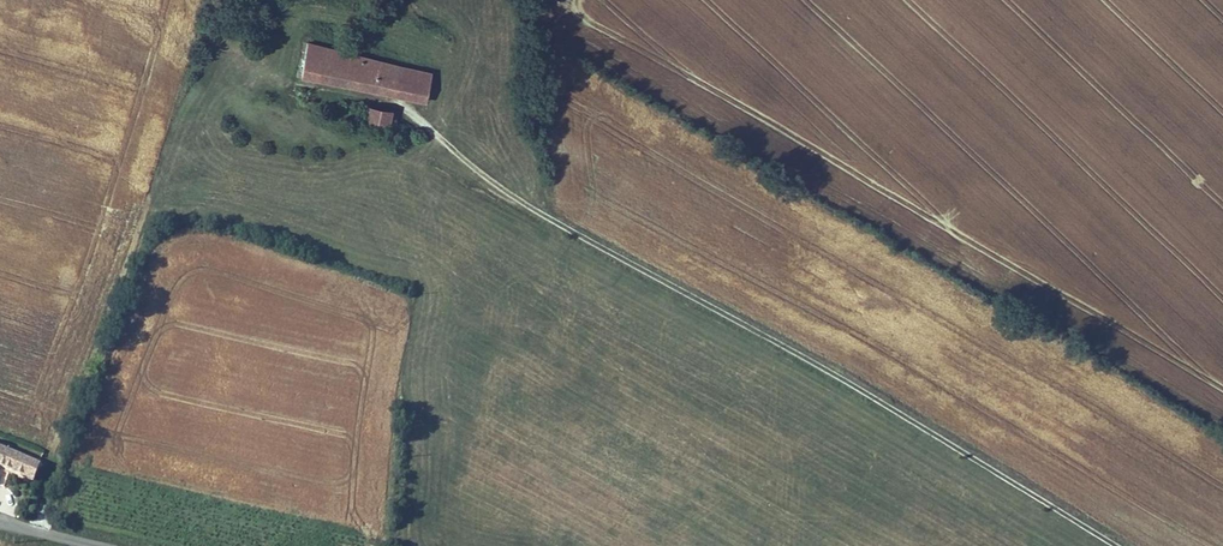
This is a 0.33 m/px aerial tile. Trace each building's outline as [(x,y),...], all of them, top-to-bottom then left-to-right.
[(300,79),(370,94),(377,62),(307,47),(300,79)] [(377,62),(370,94),(426,107),(433,74),(377,62)] [(389,133),(392,114),(368,109),(365,128),(389,133)] [(0,445),(0,462),(23,470),(22,472),(32,476),(38,459),(0,445)]
